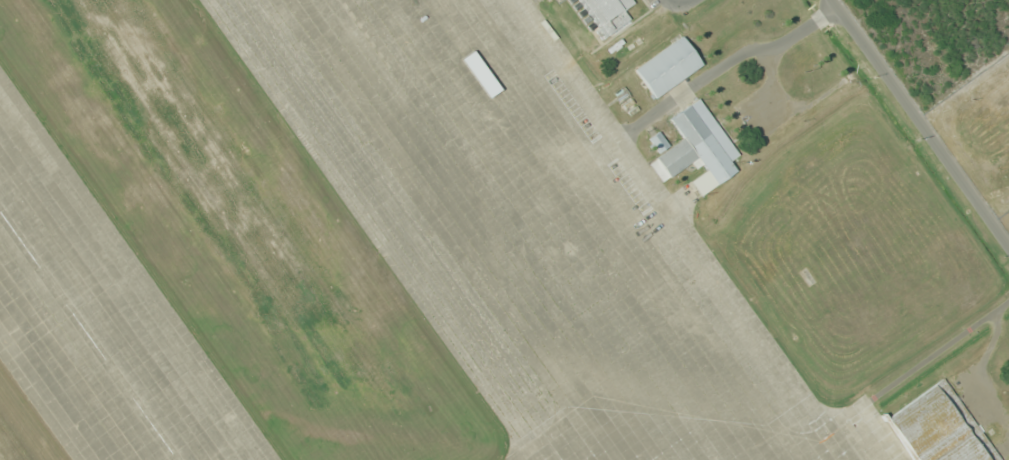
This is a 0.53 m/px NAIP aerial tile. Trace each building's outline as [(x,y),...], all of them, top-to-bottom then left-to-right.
[(626,22),(620,12),(633,5),(630,0),(583,0),(604,35),(626,22)] [(633,70),(653,100),(702,67),(682,38),(633,70)] [(683,142),(649,162),(661,183),(693,164),(696,169),(701,166),(705,172),(690,182),(699,196),(736,173),(729,162),(737,158),(701,100),(669,119),(683,142)] [(945,378),(883,418),(911,459),(999,459),(945,378)]
